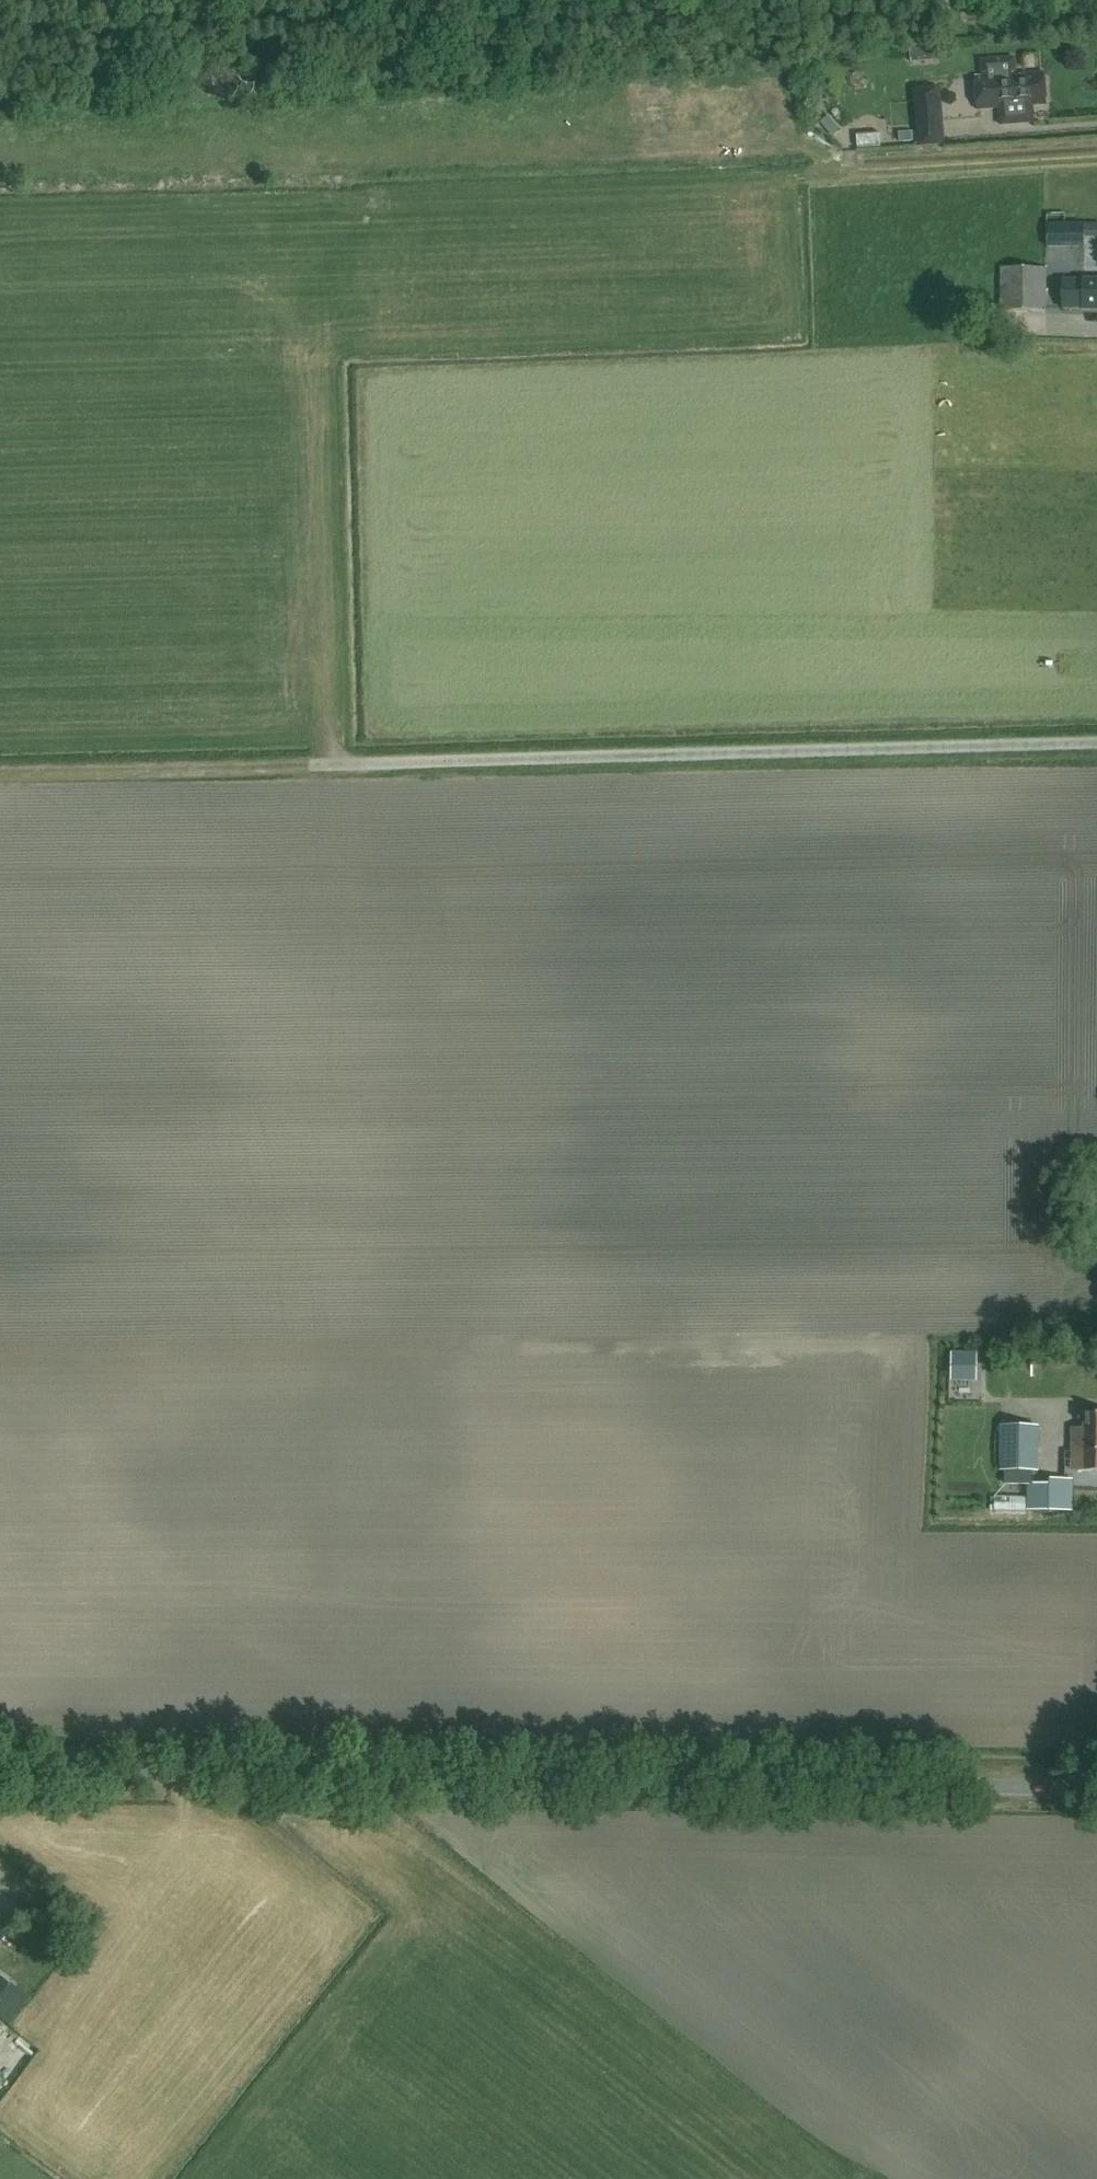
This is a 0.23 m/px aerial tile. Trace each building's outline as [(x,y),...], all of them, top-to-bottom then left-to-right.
[(981,77),(978,78),(980,110),(990,109),(1001,108),(1002,124),(1036,121),(1035,106),(1047,105),(1044,73),(1016,75),(1014,59),(980,61),(981,77)] [(946,145),(941,87),(916,89),(920,137),(904,138),(905,149),(946,145)] [(1067,213),(1049,213),(1048,246),(1086,247),(1086,225),(1067,225),(1067,213)] [(1047,311),(1047,268),(1003,269),(1003,312),(1047,311)] [(1083,279),(1083,280),(1063,280),(1063,309),(1083,309),(1083,310),(1096,310),(1096,279),(1083,279)] [(984,1393),(984,1353),(959,1353),(959,1393),(984,1393)] [(1085,1413),(1084,1428),(1073,1428),(1072,1470),(1096,1471),(1096,1413),(1085,1413)] [(1038,1427),(1001,1427),(1001,1470),(1006,1470),(1006,1484),(1035,1485),(1035,1470),(1038,1470),(1038,1427)] [(1074,1479),(1050,1479),(1050,1491),(1044,1491),(1044,1510),(1074,1510),(1074,1479)]
